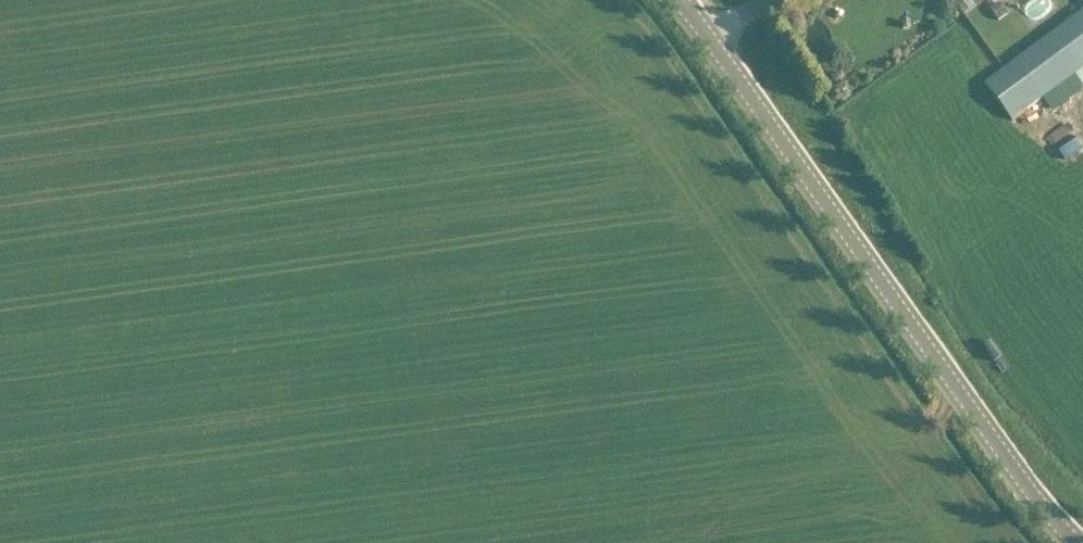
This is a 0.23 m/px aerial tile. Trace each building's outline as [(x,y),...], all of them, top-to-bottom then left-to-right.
[(964,16),(982,1),(981,0),(952,0),(964,16)] [(1001,5),(992,12),(999,21),(1008,14),(1001,5)] [(987,86),(1016,123),(1082,72),(1082,12),(987,86)]
